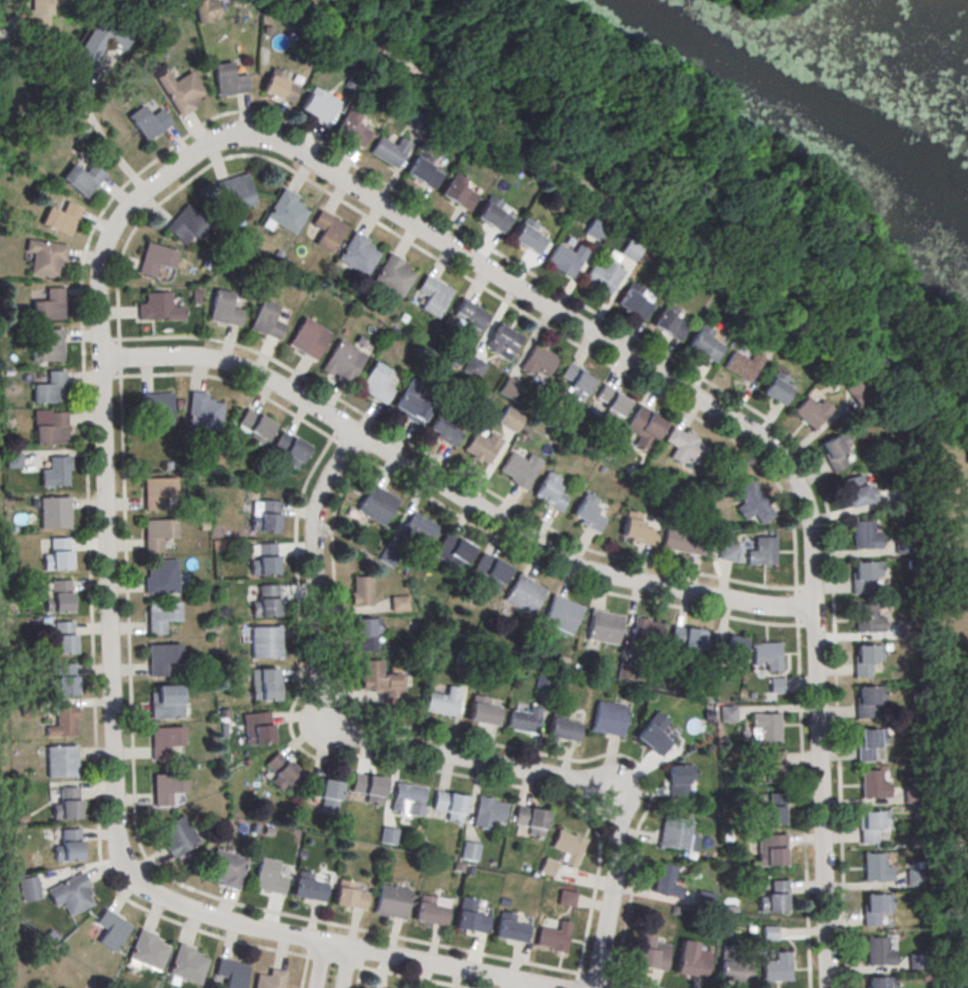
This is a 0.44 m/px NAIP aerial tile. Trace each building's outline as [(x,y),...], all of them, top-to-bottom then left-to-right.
[(30,9),(30,0),(66,0),(66,5),(51,5),(51,14),(48,14),(48,29),(26,29),(26,9),(30,9)] [(195,24),(208,21),(207,18),(216,16),(212,0),(190,0),(195,24)] [(130,35),(121,49),(106,40),(100,50),(101,51),(92,67),(72,56),(88,27),(93,29),(97,22),(111,30),(114,25),(130,35)] [(212,63),(217,96),(247,91),(245,74),(232,76),(230,61),(212,63)] [(269,67),(259,91),(289,103),(296,86),(281,80),(284,73),(269,67)] [(154,78),(179,117),(193,107),(192,104),(198,101),(196,98),(204,92),(189,70),(172,81),(165,70),(154,78)] [(338,102),(325,125),(298,109),(311,87),(338,102)] [(125,115),(145,141),(153,135),(154,136),(171,123),(160,108),(149,116),(140,104),(125,115)] [(345,109),(332,131),(359,147),(368,131),(355,123),(359,117),(345,109)] [(368,153),(394,169),(409,144),(399,137),(394,145),(378,136),(368,153)] [(417,150),(404,172),(431,188),(440,173),(427,165),(431,159),(417,150)] [(91,162),(105,173),(85,198),(60,178),(72,163),(83,172),(91,162)] [(215,182),(246,172),(255,203),(237,209),(233,194),(220,198),(215,182)] [(453,172),(439,194),(466,210),(476,194),(462,186),(466,180),(453,172)] [(281,189),(264,217),(293,234),(307,211),(299,206),(300,204),(294,200),(296,198),(281,189)] [(488,195),(475,216),(502,233),(511,217),(498,209),(502,203),(488,195)] [(47,206),(39,224),(68,237),(81,208),(66,201),(61,212),(47,206)] [(186,204),(209,225),(197,239),(193,235),(184,245),(165,228),(186,204)] [(319,209),(346,225),(329,253),(313,243),(320,232),(309,225),(319,209)] [(523,216),(510,238),(537,254),(546,239),(533,231),(536,224),(523,216)] [(592,217),(583,232),(597,241),(606,226),(592,217)] [(353,231),(336,259),(365,277),(379,254),(370,248),(372,246),(366,243),(368,240),(353,231)] [(26,238),(67,244),(64,262),(61,262),(60,268),(57,268),(56,278),(29,274),(32,252),(24,251),(26,238)] [(628,238),(619,253),(633,262),(642,247),(628,238)] [(146,242),(177,251),(172,269),(157,265),(154,277),(138,272),(146,242)] [(546,260),(552,264),(551,266),(571,278),(587,251),(576,244),(571,252),(556,243),(546,260)] [(389,252),(371,280),(400,298),(414,275),(406,269),(407,267),(402,263),(403,261),(389,252)] [(581,280),(607,296),(623,271),(612,265),(607,273),(592,263),(581,280)] [(425,274),(452,290),(435,318),(419,308),(426,296),(415,290),(425,274)] [(629,281),(616,303),(643,319),(652,304),(639,296),(643,289),(629,281)] [(64,319),(32,320),(31,301),(46,301),(46,288),(63,287),(64,319)] [(214,288),(208,319),(240,325),(243,309),(230,306),(233,292),(214,288)] [(146,293),(171,292),(171,306),(184,306),(184,318),(138,319),(138,304),(146,304),(146,293)] [(261,298),(248,327),(278,340),(285,324),(272,319),(278,306),(261,298)] [(474,338),(488,316),(461,299),(451,315),(465,323),(461,329),(474,338)] [(665,302),(651,324),(678,341),(688,325),(674,317),(678,311),(665,302)] [(303,317),(286,345),(314,361),(330,333),(303,317)] [(510,360),(523,338),(496,322),(487,337),(500,345),(497,352),(510,360)] [(700,323),(687,345),(714,361),(723,346),(710,338),(714,331),(700,323)] [(63,360),(31,361),(30,342),(45,342),(44,329),(61,328),(63,360)] [(338,340),(321,367),(349,383),(365,356),(338,340)] [(534,344),(519,369),(531,376),(536,369),(547,376),(557,358),(534,344)] [(723,367),(749,383),(764,358),(753,352),(748,360),(733,350),(723,367)] [(472,356),(463,371),(477,380),(486,365),(472,356)] [(374,361),(357,388),(385,404),(394,390),(382,383),(390,370),(374,361)] [(582,399),(595,377),(568,361),(559,377),(572,385),(568,391),(582,399)] [(65,402),(33,403),(33,384),(47,384),(47,371),(64,370),(65,402)] [(775,370),(762,392),(784,406),(794,390),(784,384),(788,378),(775,370)] [(506,376),(497,391),(511,400),(521,385),(506,376)] [(409,378),(393,405),(421,422),(430,407),(418,400),(426,388),(409,378)] [(859,378),(844,389),(859,408),(874,397),(859,378)] [(616,422),(630,400),(603,384),(593,399),(607,407),(603,414),(616,422)] [(190,391),(185,434),(202,436),(203,428),(220,430),(223,403),(213,402),(213,399),(207,399),(207,393),(190,391)] [(139,394),(171,393),(172,425),(154,425),(153,410),(140,411),(139,394)] [(806,395),(793,411),(814,430),(832,408),(822,399),(817,405),(806,395)] [(441,406),(454,414),(450,420),(453,421),(450,426),(462,433),(453,447),(435,436),(437,434),(428,428),(441,406)] [(637,406),(664,422),(646,452),(633,444),(638,437),(624,428),(637,406)] [(509,408),(500,423),(514,432),(523,417),(509,408)] [(274,424),(259,448),(246,440),(250,433),(236,425),(246,409),(257,415),(258,414),(274,424)] [(67,443),(35,444),(35,425),(49,425),(49,412),(66,411),(67,443)] [(673,427),(684,433),(685,431),(699,439),(697,441),(709,448),(698,467),(685,459),(682,465),(669,458),(676,447),(665,441),(673,427)] [(310,446),(295,470),(282,462),(286,455),(272,447),(282,431),(293,437),(294,436),(310,446)] [(820,443),(843,431),(851,445),(844,448),(845,450),(841,453),(847,465),(833,472),(823,454),(825,453),(820,443)] [(474,432),(464,450),(487,464),(502,440),(489,433),(485,439),(474,432)] [(511,452),(500,470),(526,485),(541,461),(528,454),(524,460),(511,452)] [(6,453),(21,453),(22,468),(6,468),(6,453)] [(68,487),(41,488),(40,469),(49,469),(48,456),(70,456),(70,470),(68,470),(68,487)] [(547,471),(560,479),(556,485),(559,486),(556,491),(568,498),(559,512),(541,501),(543,498),(534,493),(547,471)] [(841,480),(861,474),(865,488),(872,486),(876,500),(847,508),(842,490),(843,490),(841,480)] [(144,479),(175,478),(176,497),(161,497),(162,510),(145,511),(144,479)] [(751,479),(759,491),(761,490),(770,503),(768,504),(774,515),(761,524),(753,513),(744,520),(735,508),(742,503),(734,491),(751,479)] [(398,501),(383,526),(357,510),(372,485),(398,501)] [(585,492),(598,500),(594,506),(596,507),(594,512),(605,519),(597,533),(579,522),(580,520),(572,514),(585,492)] [(70,528),(40,529),(39,498),(69,497),(70,528)] [(261,500),(280,502),(279,514),(280,514),(278,533),(250,530),(252,515),(260,516),(261,500)] [(438,526),(427,542),(417,536),(411,544),(397,536),(413,511),(438,526)] [(626,511),(641,514),(640,520),(642,521),(641,526),(655,529),(651,545),(630,541),(631,538),(621,536),(626,511)] [(144,521),(176,519),(176,538),(162,539),(162,551),(145,552),(144,521)] [(852,521),(873,521),(873,534),(881,533),(881,548),(853,549),(852,521)] [(695,525),(692,537),(707,540),(704,556),(662,548),(666,527),(679,530),(680,522),(695,525)] [(473,547),(459,571),(446,563),(450,557),(436,548),(445,532),(456,539),(457,537),(473,547)] [(755,537),(776,536),(776,565),(747,565),(747,550),(755,550),(755,537)] [(70,569),(43,570),(43,555),(50,555),(50,538),(69,538),(70,569)] [(257,543),(276,543),(276,555),(278,555),(278,574),(250,575),(250,560),(258,559),(257,543)] [(721,543),(739,547),(736,563),(718,559),(721,543)] [(389,564),(395,555),(384,549),(379,557),(389,564)] [(510,567),(495,592),(483,584),(487,577),(472,568),(482,552),(493,559),(494,558),(510,567)] [(147,561),(177,560),(178,594),(145,595),(145,578),(148,578),(147,561)] [(854,561),(882,561),(882,577),(873,577),(873,579),(868,579),(868,593),(852,593),(851,573),(855,572),(854,561)] [(546,591),(530,616),(505,600),(520,575),(546,591)] [(371,605),(371,576),(352,576),(352,605),(371,605)] [(71,612),(39,613),(39,594),(53,594),(53,581),(70,580),(71,612)] [(259,586),(278,586),(278,598),(279,598),(280,617),(252,617),(252,602),(260,602),(259,586)] [(582,607),(570,634),(542,623),(554,595),(582,607)] [(391,596),(391,610),(408,610),(408,596),(391,596)] [(148,604),(179,603),(180,621),(165,622),(166,635),(149,635),(148,604)] [(856,605),(876,604),(877,617),(884,617),(885,632),(856,632),(856,605)] [(592,610),(623,616),(617,645),(586,639),(592,610)] [(634,616),(627,649),(639,652),(641,639),(659,643),(663,625),(648,622),(648,619),(634,616)] [(381,617),(354,618),(354,650),(374,650),(373,634),(381,634),(381,617)] [(74,653),(47,654),(47,639),(54,639),(54,622),(73,622),(74,653)] [(673,626),(669,644),(685,647),(684,655),(699,659),(705,631),(686,627),(686,629),(673,626)] [(251,627),(281,627),(281,657),(251,658),(251,627)] [(714,634),(711,652),(727,655),(725,663),(740,666),(746,639),(728,635),(727,636),(714,634)] [(752,643),(781,642),(782,671),(767,671),(767,664),(753,664),(752,643)] [(148,645),(180,644),(181,663),(166,663),(167,676),(150,677),(148,645)] [(458,645),(473,648),(470,665),(454,662),(458,645)] [(857,645),(882,645),(882,660),(875,660),(876,663),(870,663),(871,676),(854,677),(854,656),(857,656),(857,645)] [(404,703),(403,671),(383,671),(383,660),(362,660),(362,690),(385,690),(385,703),(404,703)] [(620,662),(638,665),(635,681),(617,678),(620,662)] [(76,695),(49,696),(48,681),(56,680),(55,664),(75,663),(76,695)] [(277,669),(277,681),(278,681),(279,700),(252,701),(251,670),(277,669)] [(537,674),(554,677),(551,691),(535,688),(537,674)] [(770,678),(784,678),(784,693),(770,693),(770,678)] [(151,687),(182,685),(183,704),(168,705),(169,717),(152,718),(151,687)] [(428,692),(424,711),(454,717),(460,689),(448,686),(446,696),(428,692)] [(858,687),(884,686),(884,702),(877,702),(877,705),(872,705),(872,718),(856,719),(855,698),(859,698),(858,687)] [(501,708),(497,727),(468,721),(473,695),(487,698),(486,705),(501,708)] [(596,701),(627,707),(621,737),(591,732),(596,701)] [(510,710),(507,728),(536,734),(542,706),(530,704),(528,713),(510,710)] [(75,736),(46,737),(46,726),(56,726),(55,707),(77,706),(77,720),(75,720),(75,736)] [(720,707),(736,706),(736,721),(720,722),(720,707)] [(581,724),(577,742),(547,736),(552,710),(566,713),(565,720),(581,724)] [(269,711),(270,723),(271,723),(273,742),(246,745),(243,714),(269,711)] [(655,711),(634,738),(649,750),(650,749),(660,756),(671,742),(659,733),(668,721),(655,711)] [(750,713),(780,713),(780,742),(759,742),(759,728),(751,728),(750,713)] [(152,728),(184,726),(184,745),(170,746),(170,758),(153,759),(152,728)] [(860,730),(885,729),(885,745),(878,745),(878,747),(873,747),(873,761),(857,761),(856,741),(860,741),(860,730)] [(78,777),(48,778),(47,746),(77,745),(78,777)] [(264,764),(278,751),(287,761),(288,760),(301,773),(281,793),(270,782),(276,776),(264,764)] [(767,751),(784,751),(785,782),(756,783),(755,768),(763,768),(763,765),(768,765),(767,751)] [(667,766),(685,765),(688,797),(670,799),(667,766)] [(860,771),(881,770),(881,783),(889,783),(889,798),(861,799),(860,771)] [(154,775),(185,774),(186,792),(171,793),(172,806),(155,806),(154,775)] [(356,774),(386,779),(381,806),(366,803),(368,795),(352,792),(356,774)] [(311,777),(342,783),(336,814),(321,811),(323,799),(308,795),(311,777)] [(426,789),(396,783),(390,811),(420,817),(426,789)] [(80,818),(53,819),(53,804),(60,803),(60,787),(79,786),(80,818)] [(903,788),(921,788),(921,804),(904,804),(903,788)] [(436,791),(466,797),(461,823),(446,820),(448,812),(432,809),(436,791)] [(768,793),(785,793),(785,824),(756,825),(756,810),(764,810),(764,807),(768,807),(768,793)] [(507,804),(477,798),(471,826),(491,830),(493,820),(503,822),(507,804)] [(517,806),(547,812),(542,838),(527,835),(529,827),(514,824),(517,806)] [(862,812),(888,811),(888,827),(881,827),(881,830),(876,830),(876,843),(860,844),(859,823),(863,823),(862,812)] [(159,828),(183,814),(200,842),(172,859),(164,845),(165,844),(162,838),(164,836),(159,828)] [(663,816),(692,821),(686,851),(658,846),(663,816)] [(382,826),(398,829),(394,846),(379,843),(382,826)] [(81,860),(55,861),(54,846),(61,846),(61,829),(80,829),(81,860)] [(558,830),(550,848),(566,855),(562,865),(573,870),(587,840),(573,834),(572,836),(558,830)] [(769,835),(786,835),(787,866),(758,867),(757,852),(765,852),(765,849),(770,849),(769,835)] [(464,842),(480,845),(476,862),(461,859),(464,842)] [(215,850),(247,859),(238,891),(222,886),(223,883),(216,881),(217,878),(207,875),(215,850)] [(864,854),(884,853),(885,866),(892,866),(893,881),(864,881),(864,854)] [(260,857),(278,861),(275,876),(288,879),(284,895),(253,889),(260,857)] [(545,858),(538,872),(552,878),(558,864),(545,858)] [(657,863),(676,867),(672,886),(682,888),(680,898),(652,893),(657,863)] [(906,870),(923,870),(923,886),(906,886),(906,870)] [(298,871),(313,874),(311,881),(328,884),(324,902),(293,896),(298,871)] [(46,890),(82,872),(90,887),(88,888),(91,894),(89,896),(93,905),(69,917),(62,903),(55,907),(46,890)] [(18,879),(36,876),(41,899),(23,902),(18,879)] [(339,880),(354,883),(352,890),(369,893),(365,912),(334,906),(339,880)] [(770,881),(787,881),(788,912),(759,913),(758,898),(766,898),(766,894),(771,894),(770,881)] [(380,885),(410,891),(405,920),(374,914),(380,885)] [(560,890),(577,893),(575,908),(557,905),(560,890)] [(697,891),(714,894),(711,909),(694,906),(697,891)] [(865,894),(890,894),(890,909),(884,910),(884,912),(878,912),(879,926),(862,926),(862,905),(865,905),(865,894)] [(419,895),(434,898),(433,905),(449,909),(445,927),(414,921),(419,895)] [(461,897),(476,900),(474,913),(490,916),(487,935),(455,929),(461,897)] [(672,907),(679,908),(678,915),(671,914),(672,907)] [(105,909),(131,926),(113,953),(98,942),(106,930),(95,923),(105,909)] [(500,912),(515,915),(514,922),(530,925),(526,944),(495,938),(500,912)] [(539,928),(558,931),(560,921),(570,923),(564,954),(550,951),(551,949),(536,946),(539,928)] [(762,927),(777,927),(777,941),(763,941),(762,927)] [(141,929),(129,958),(159,971),(169,946),(160,943),(161,940),(155,937),(156,935),(141,929)] [(641,933),(634,965),(665,971),(670,946),(654,942),(656,936),(641,933)] [(866,938),(886,938),(887,951),(894,951),(895,966),(867,966),(866,938)] [(681,940),(675,972),(706,979),(711,953),(695,950),(696,943),(681,940)] [(179,944),(168,974),(200,985),(208,960),(199,957),(200,954),(193,952),(194,949),(179,944)] [(722,947),(718,979),(750,983),(752,965),(749,965),(750,955),(737,954),(737,949),(722,947)] [(775,953),(790,952),(791,981),(763,982),(762,961),(775,960),(775,953)] [(908,955),(925,955),(926,971),(908,971),(908,955)] [(249,966),(244,987),(224,987),(227,979),(214,976),(218,958),(249,966)] [(285,972),(282,987),(254,987),(257,974),(269,977),(270,969),(285,972)] [(893,977),(893,987),(868,987),(868,978),(893,977)]
